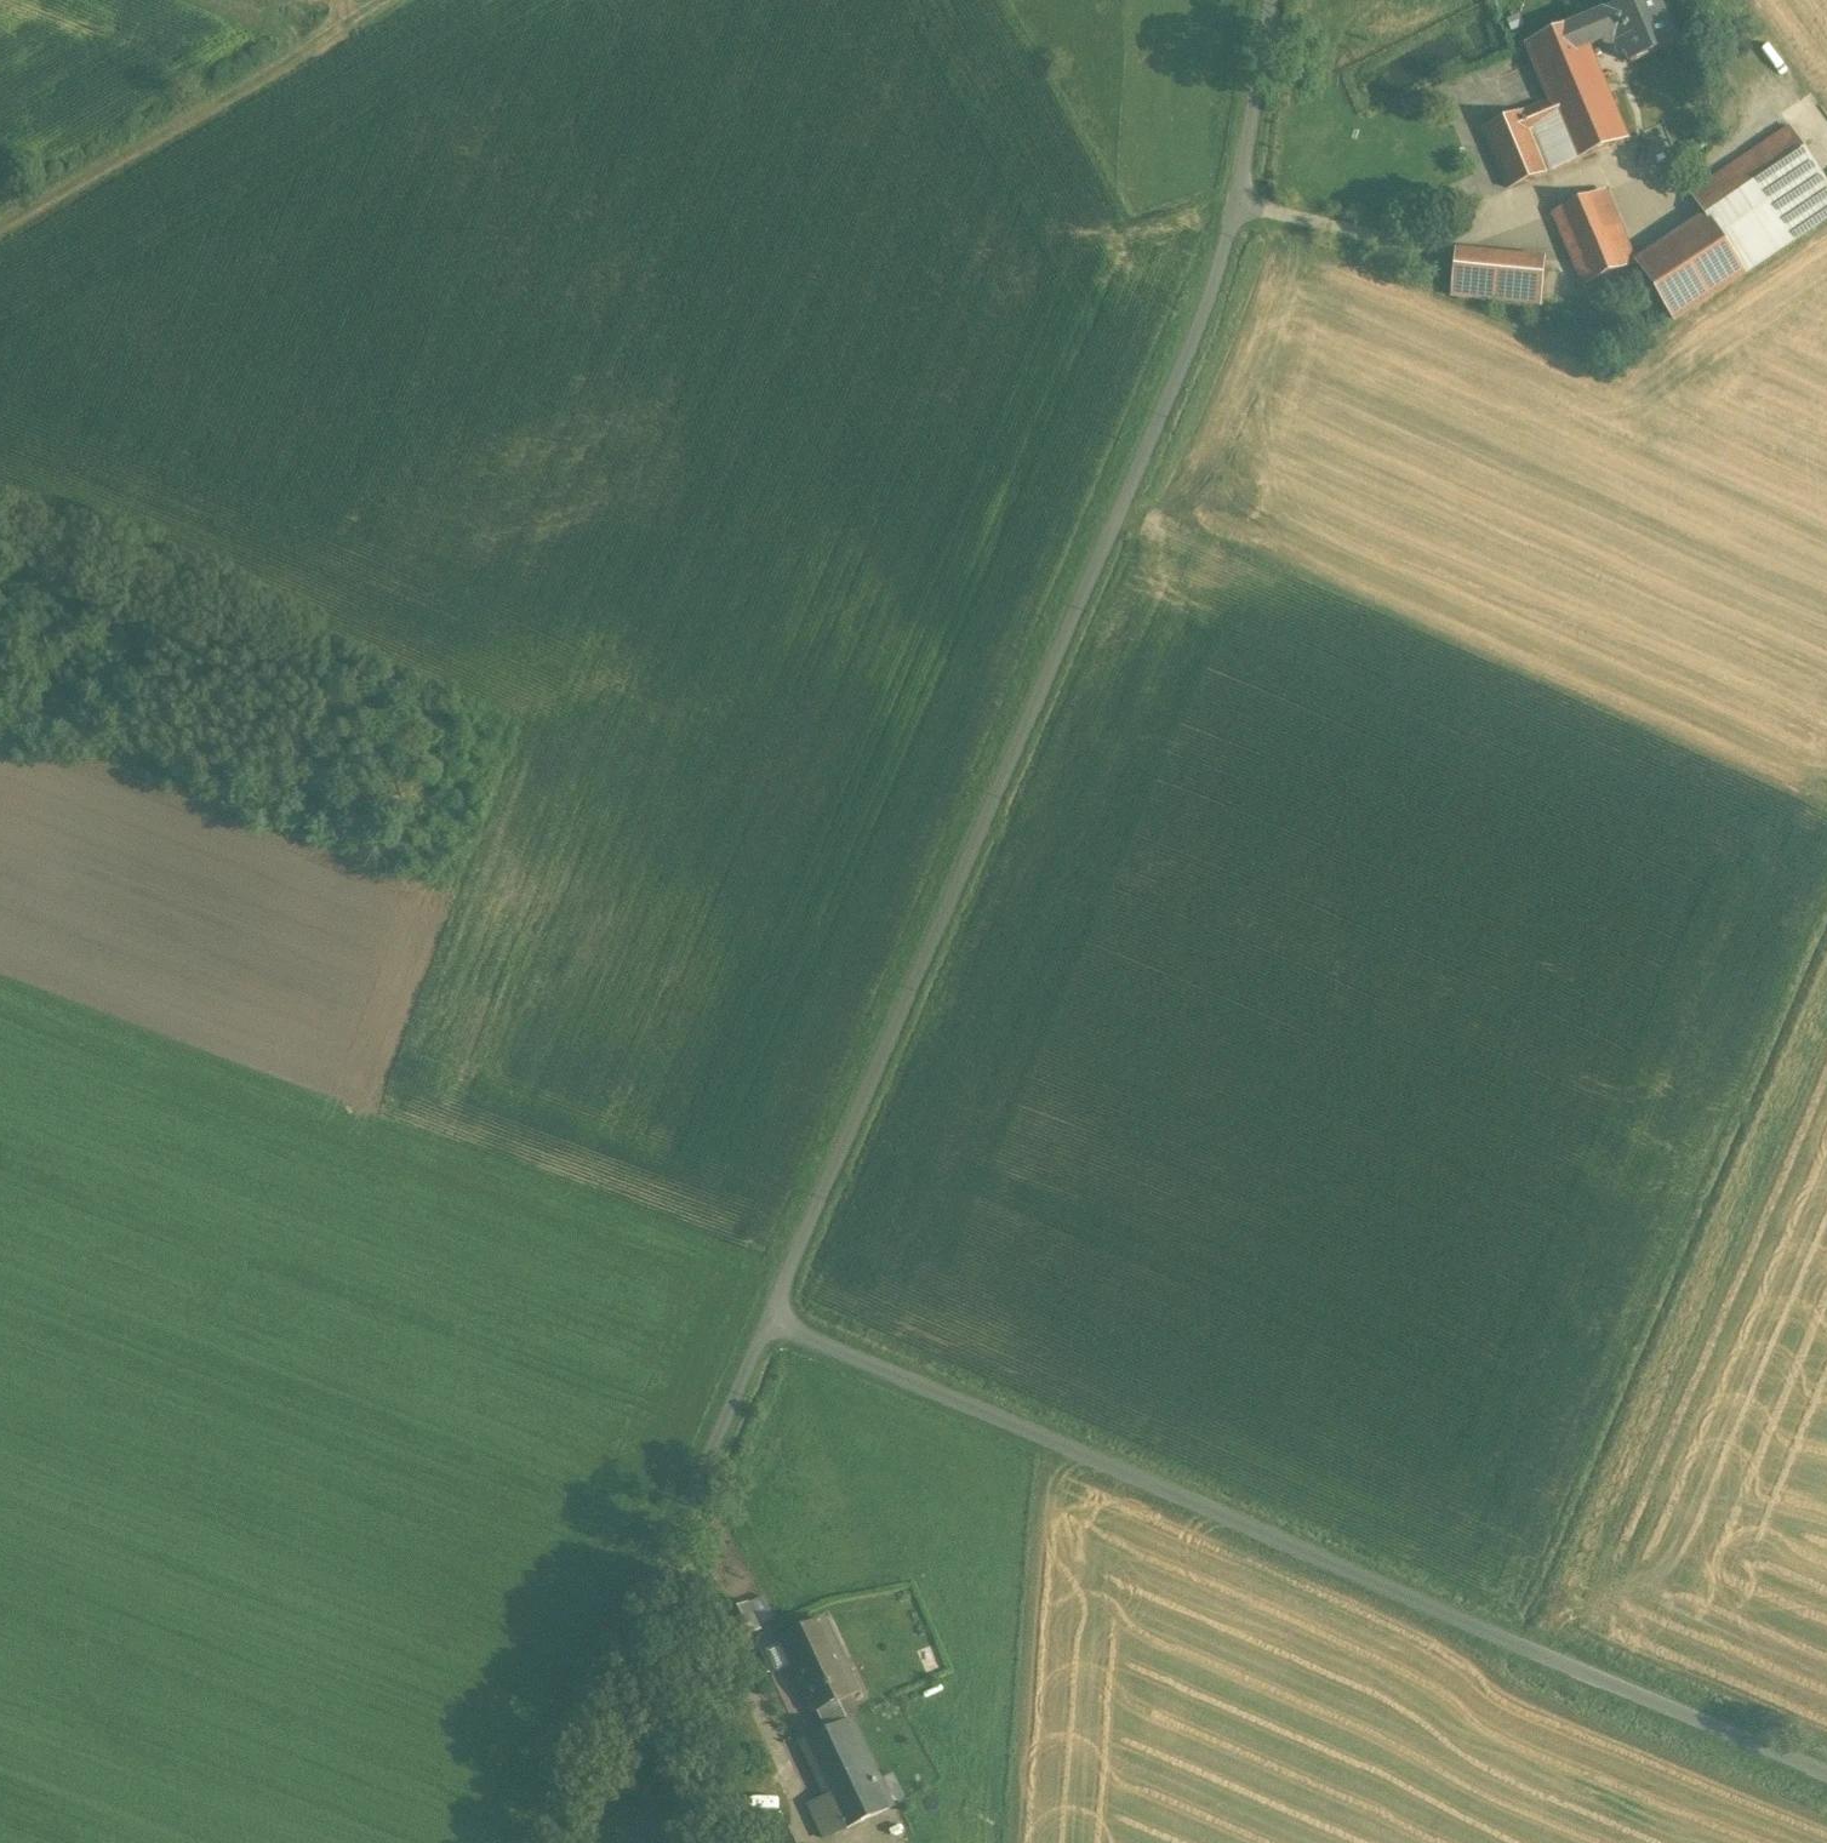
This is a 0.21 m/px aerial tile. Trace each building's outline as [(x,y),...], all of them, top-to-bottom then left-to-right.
[(1528,28),(1552,81),(1488,115),(1515,178),(1636,121),(1598,30),(1621,19),(1631,43),(1683,23),(1674,0),(1592,0),(1528,28)] [(1701,176),(1709,196),(1643,237),(1613,171),(1558,197),(1601,292),(1657,265),(1682,305),(1826,205),(1826,158),(1797,111),(1701,176)] [(1552,238),(1461,230),(1457,279),(1548,287),(1552,238)] [(742,1633),(776,1622),(768,1596),(733,1607),(742,1633)] [(866,1672),(832,1596),(784,1617),(827,1716),(787,1734),(827,1824),(904,1790),(863,1696),(853,1701),(844,1682),(866,1672)]
